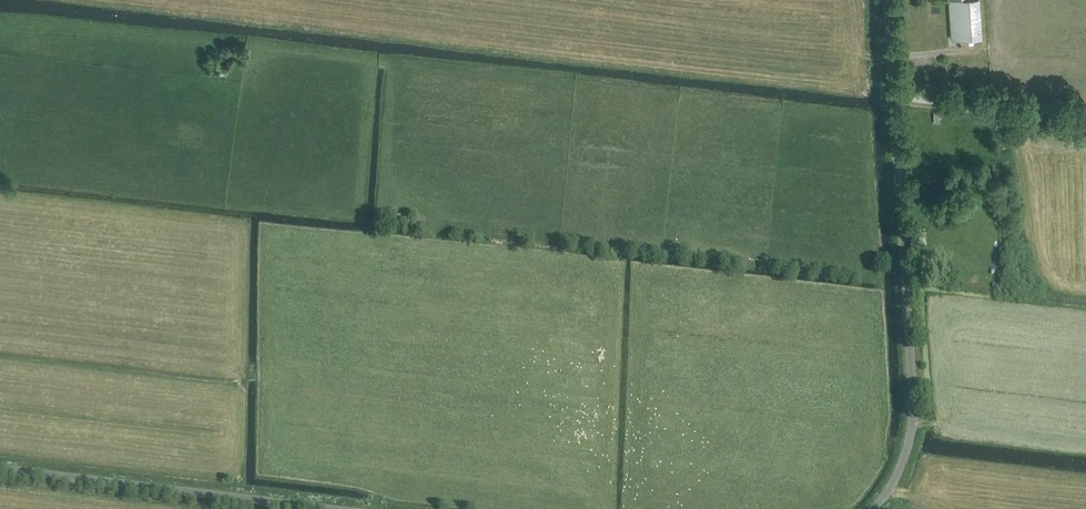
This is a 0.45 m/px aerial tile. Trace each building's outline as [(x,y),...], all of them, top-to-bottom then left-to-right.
[(949,1),(952,38),(983,38),(979,0),(965,0),(949,1)] [(224,68),(225,59),(215,58),(214,67),(224,68)] [(940,112),(933,111),(933,122),(941,122),(940,112)] [(412,217),(394,215),(393,225),(411,227),(412,217)]
